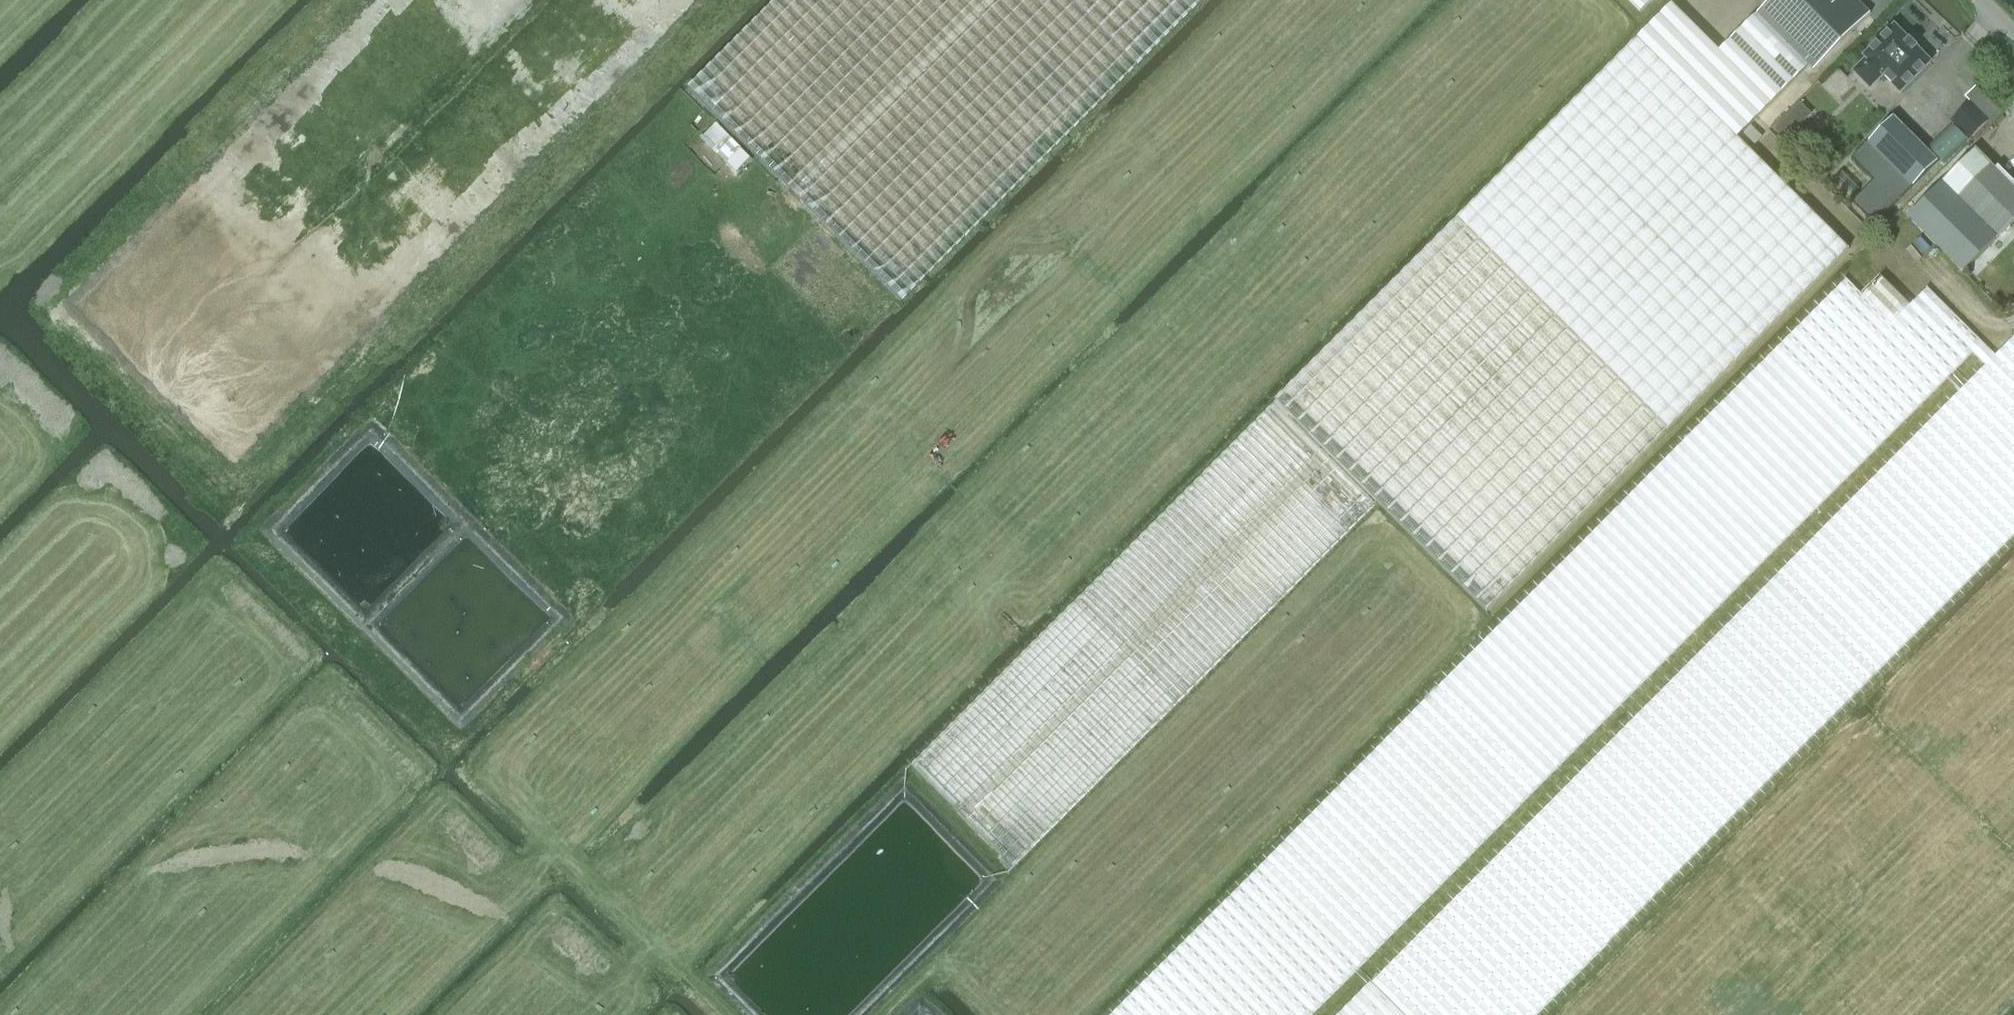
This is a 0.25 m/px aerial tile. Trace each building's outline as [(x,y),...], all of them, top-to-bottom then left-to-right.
[(900,303),(1203,0),(774,0),(685,89),(900,303)] [(1641,14),(1654,0),(1627,0),(1641,14)] [(1811,66),(1815,70),(1871,13),(1858,0),(1839,0),(1833,6),(1827,0),(1771,0),(1757,14),(1811,66)] [(1739,138),(1811,66),(1757,14),(1724,48),(1677,1),(1265,414),(912,766),(1013,868),(1377,503),(1487,612),(1855,244),(1739,138)] [(1871,53),(1852,72),(1870,90),(1883,76),(1901,93),(1931,62),(1929,60),(1895,27),(1895,28),(1871,52),(1871,53)] [(1956,118),(1951,123),(1968,140),(1973,135),(1988,121),(1990,123),(2001,112),(1976,87),(1965,98),(1971,104),(1956,118)] [(1869,143),(1852,160),(1875,182),(1854,203),(1875,225),(1912,187),(1939,161),(1927,148),(1895,117),(1869,143)] [(1794,133),(1783,122),(1774,131),(1785,142),(1794,133)] [(1939,136),(1927,148),(1939,161),(1942,164),(1954,152),(1967,139),(1952,123),(1939,136)] [(1976,149),(1927,197),(1928,198),(1908,218),(1964,273),(1983,254),(2013,222),(2013,187),(1976,149)] [(1927,288),(1909,306),(1881,277),(1862,296),(1845,279),(1571,556),(1112,1014),(1311,1014),(1770,556),(1972,353),(1986,366),(1896,455),(1373,982),(1370,984),(1340,1014),(1538,1014),(1905,645),(1916,634),(1937,613),(1958,592),(2013,536),(2013,338),(1995,356),(1927,288)]
